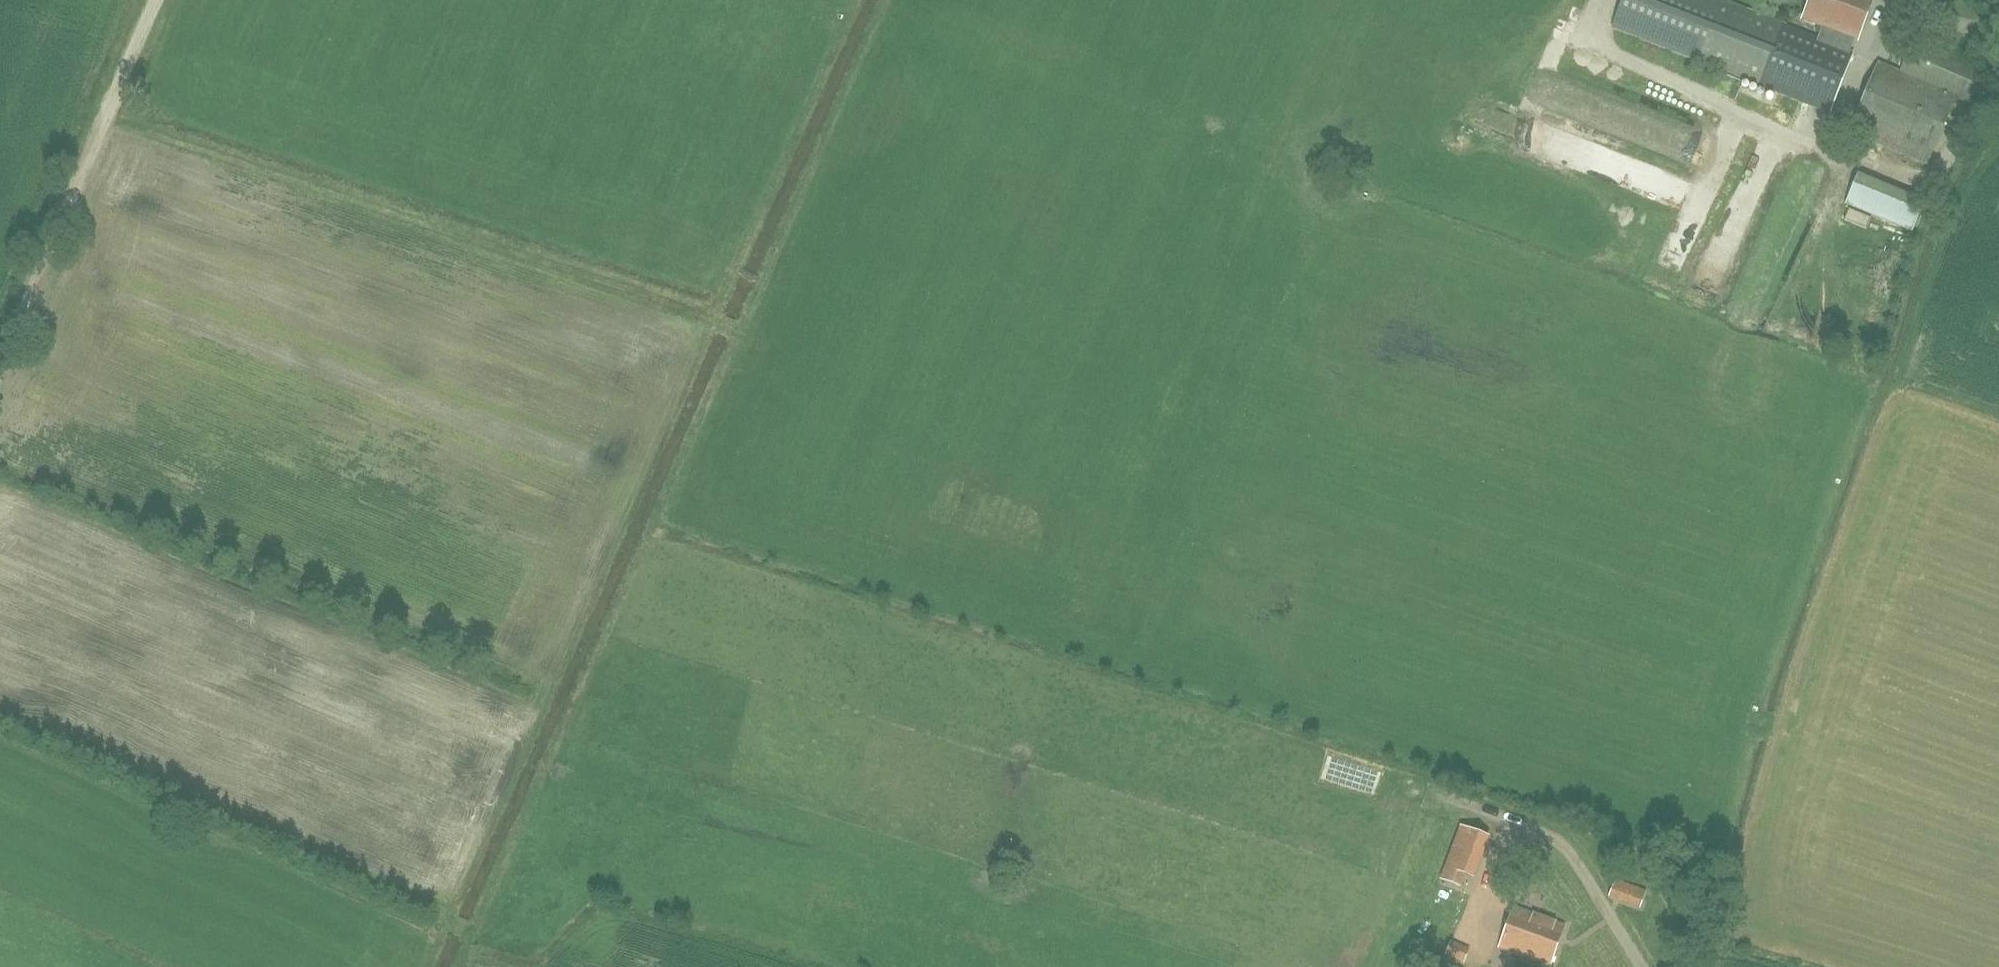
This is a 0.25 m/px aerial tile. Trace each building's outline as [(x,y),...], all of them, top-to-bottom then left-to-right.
[(1696,59),(1829,112),(1852,53),(1838,47),(1819,40),(1786,27),(1787,26),(1759,15),(1722,0),(1623,0),(1613,26),(1696,59)] [(1804,18),(1825,26),(1819,40),(1838,47),(1843,34),(1858,40),(1865,22),(1869,13),(1874,0),(1811,0),(1804,18)] [(1972,102),(1984,71),(1914,42),(1901,71),(1880,62),(1850,133),(1929,165),(1957,96),(1972,102)] [(1572,78),(1556,100),(1575,114),(1591,92),(1572,78)] [(1584,142),(1583,145),(1575,143),(1567,165),(1615,181),(1624,156),(1584,142)] [(1656,201),(1666,177),(1642,167),(1632,192),(1656,201)] [(1914,232),(1927,203),(1859,175),(1847,205),(1914,232)] [(1610,897),(1640,908),(1646,891),(1616,880),(1610,897)] [(1551,966),(1566,927),(1515,908),(1500,948),(1551,966)] [(1469,951),(1466,948),(1468,944),(1453,938),(1442,964),(1449,966),(1462,966),(1469,951)]
